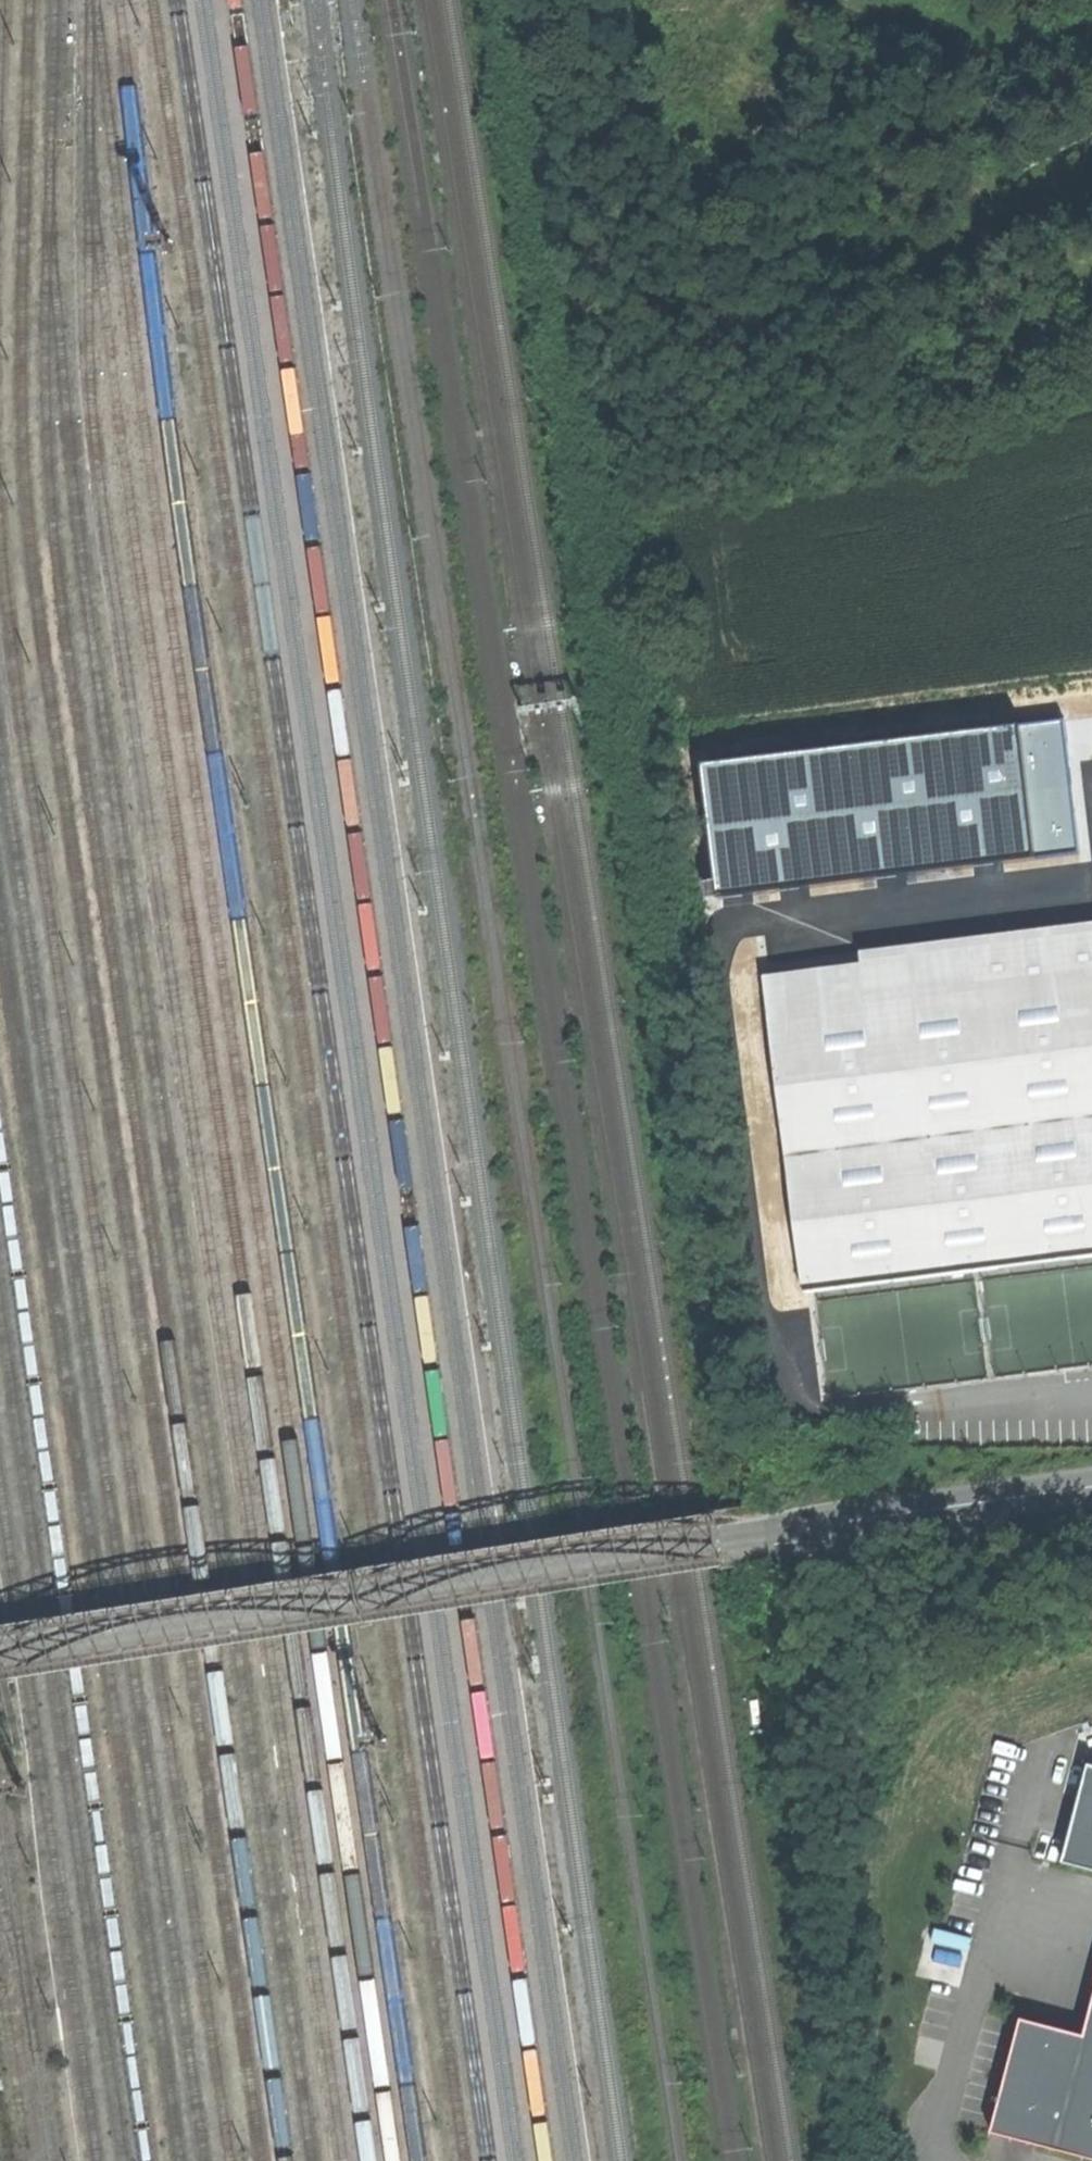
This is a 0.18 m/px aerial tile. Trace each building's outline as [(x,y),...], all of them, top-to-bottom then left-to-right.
[(1057,944),(1091,939),(1091,927),(1056,932),(1057,944)] [(1057,944),(974,954),(891,964),(763,980),(802,1296),(816,1294),(977,1275),(1091,1260),(1091,939),(1057,944)] [(890,952),(891,964),(974,954),(972,942),(890,952)] [(1065,1864),(1091,1871),(1091,1768),(1089,1767),(1065,1864)] [(993,2131),(1091,2156),(1091,2008),(1084,2037),(1021,2021),(993,2131)]
